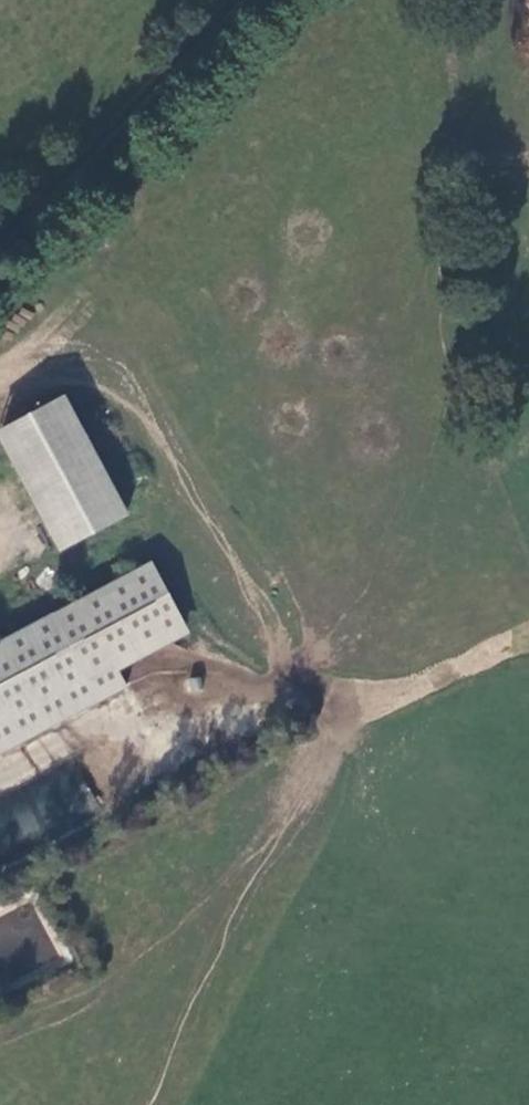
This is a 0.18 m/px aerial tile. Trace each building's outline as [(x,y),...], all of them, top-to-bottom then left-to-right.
[(66,393),(0,426),(0,440),(57,552),(129,516),(66,393)] [(96,705),(97,705),(124,691),(112,667),(185,629),(151,565),(51,618),(96,705)] [(96,705),(51,618),(0,645),(0,756),(96,705)] [(0,801),(0,860),(100,819),(79,768),(0,801)]
